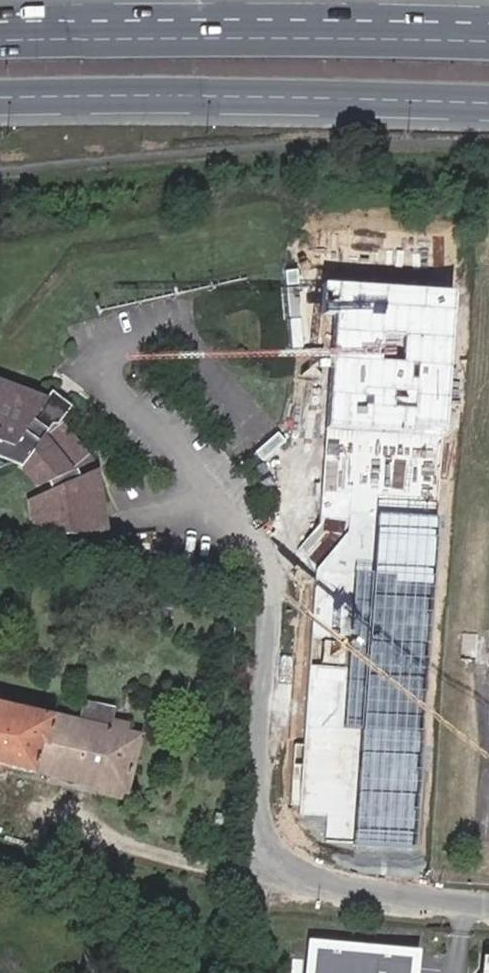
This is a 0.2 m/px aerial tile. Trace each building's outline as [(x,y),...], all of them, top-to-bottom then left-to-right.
[(43,398),(0,381),(0,463),(7,461),(15,464),(19,458),(38,483),(42,490),(26,497),(31,527),(106,536),(94,468),(79,474),(75,466),(82,462),(83,455),(56,420),(62,411),(43,398)] [(67,404),(47,391),(43,398),(62,411),(67,404)] [(14,466),(30,485),(38,483),(19,458),(15,464),(14,466)] [(32,773),(33,771),(125,793),(140,733),(0,702),(0,766),(32,773)] [(308,941),(305,972),(416,972),(418,950),(308,941)]
